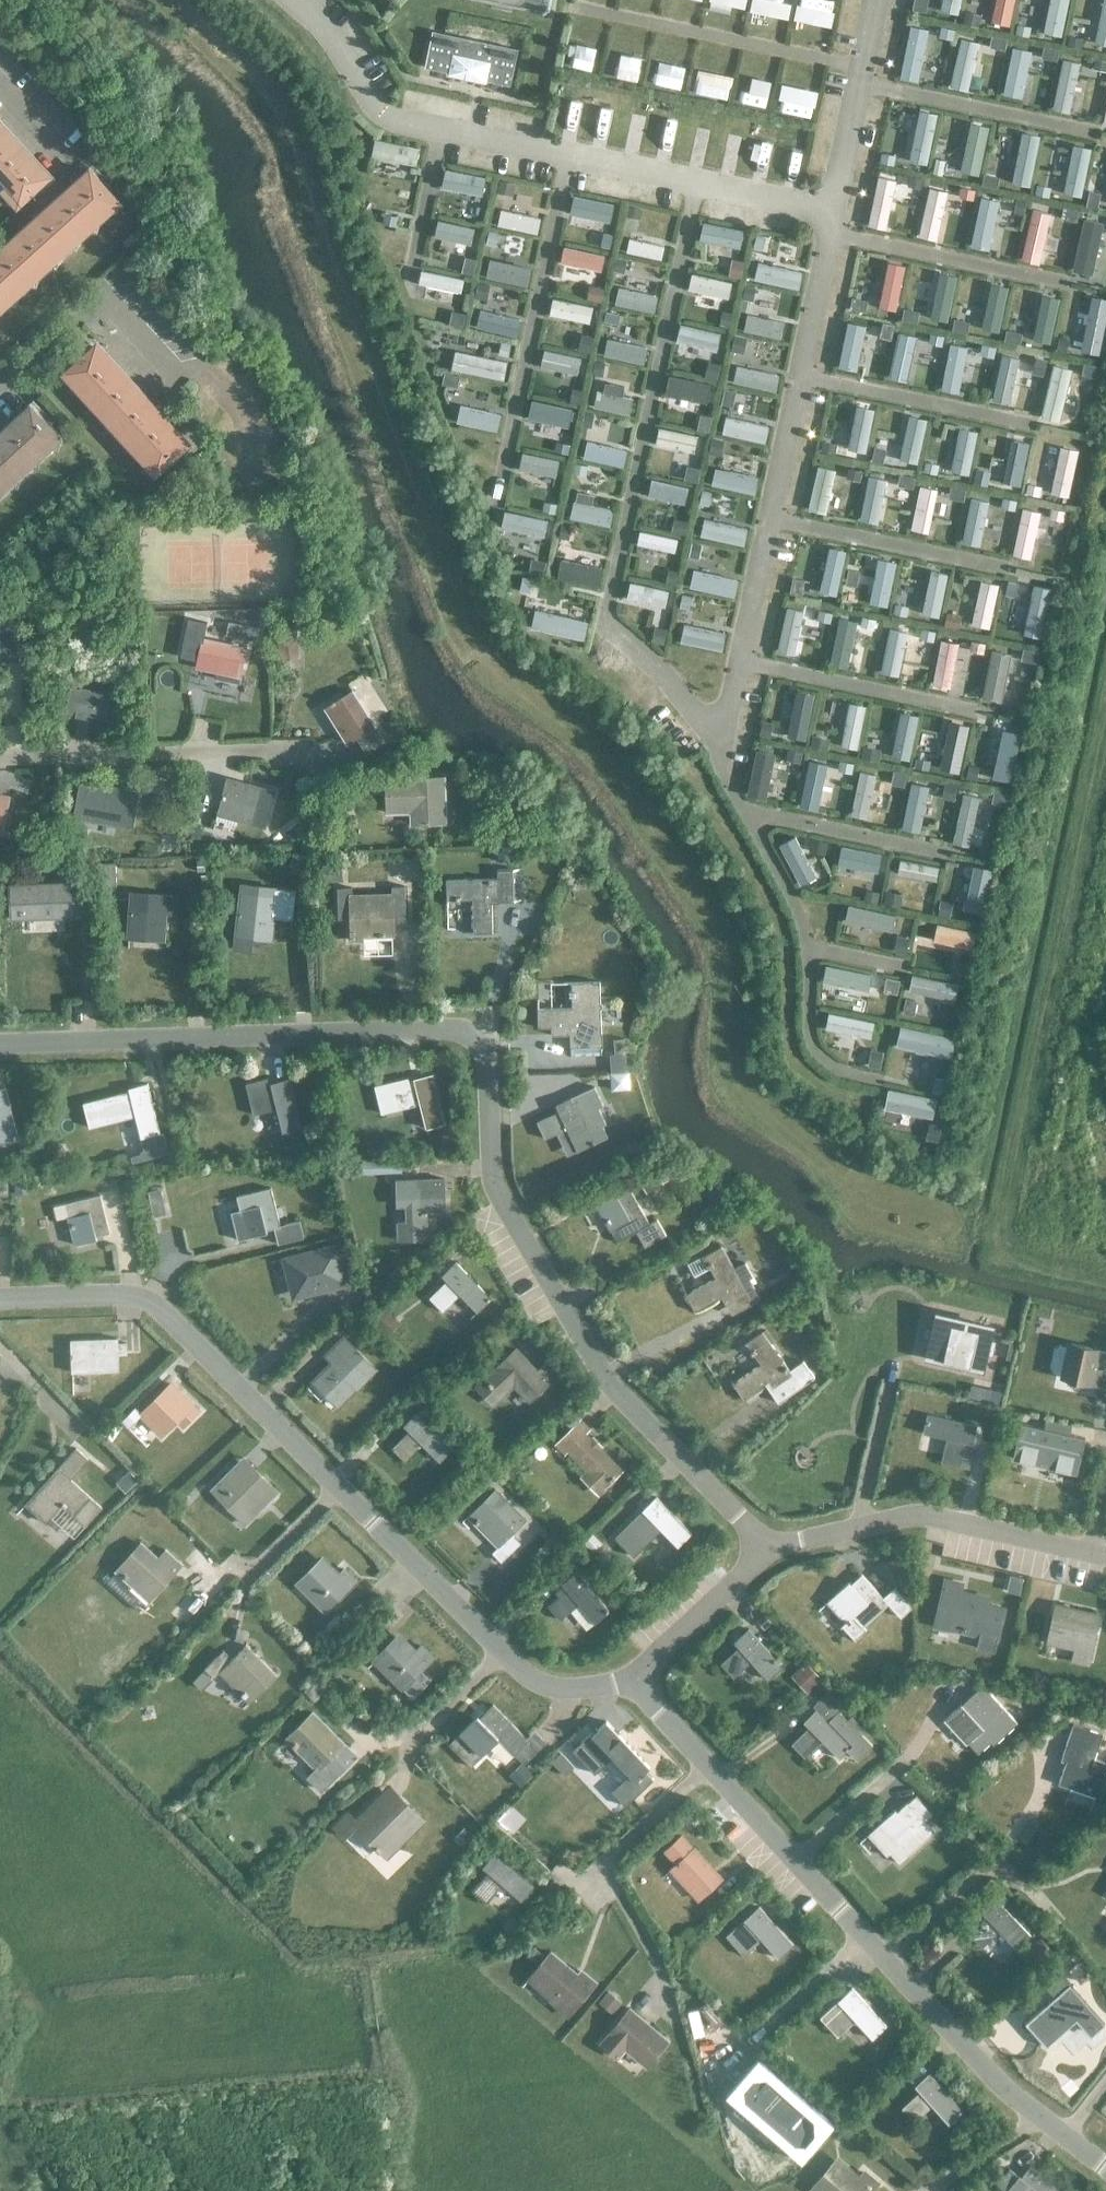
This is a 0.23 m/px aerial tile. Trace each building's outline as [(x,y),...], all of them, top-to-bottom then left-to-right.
[(941,10),(958,14),(961,0),(943,0),(941,10)] [(1015,0),(996,0),(991,21),(1010,25),(1015,0)] [(1043,32),(1062,36),(1069,0),(1050,0),(1043,32)] [(1094,42),(1105,45),(1105,0),(1103,0),(1094,42)] [(464,25),(452,81),(507,92),(515,52),(504,50),(507,34),(464,25)] [(919,81),(929,29),(910,25),(900,78),(919,81)] [(968,90),(979,42),(961,38),(950,86),(968,90)] [(1032,51),(1013,46),(1003,94),(1022,98),(1032,51)] [(1070,112),(1080,62),(1063,59),(1052,109),(1070,112)] [(919,110),(909,160),(927,164),(938,113),(919,110)] [(971,123),(960,170),(979,175),(989,126),(971,123)] [(11,139),(0,127),(0,149),(11,139)] [(1030,186),(1041,135),(1022,132),(1012,182),(1030,186)] [(26,162),(30,159),(11,139),(0,149),(0,187),(26,162)] [(416,165),(420,148),(375,139),(372,156),(416,165)] [(1091,148),(1074,144),(1064,193),(1081,196),(1091,148)] [(26,162),(0,187),(0,190),(18,209),(49,180),(30,159),(26,162)] [(482,193),(486,176),(445,167),(442,185),(482,193)] [(72,190),(101,222),(122,203),(93,171),(72,190)] [(878,177),(868,225),(886,229),(896,180),(878,177)] [(930,188),(919,235),(937,240),(948,191),(930,188)] [(101,222),(72,190),(52,209),(80,240),(101,222)] [(574,210),(611,217),(614,204),(576,196),(574,210)] [(981,196),(971,246),(989,250),(1000,200),(981,196)] [(80,240),(52,209),(31,227),(60,259),(80,240)] [(542,217),(501,209),(498,225),(538,233),(542,217)] [(1051,213),(1033,210),(1022,259),(1040,263),(1051,213)] [(1104,223),(1084,218),(1073,270),(1092,274),(1104,223)] [(438,220),(435,236),(471,245),(475,229),(438,220)] [(706,222),(702,238),(740,245),(743,230),(706,222)] [(60,259),(31,227),(11,245),(40,277),(60,259)] [(630,238),(627,251),(662,259),(665,246),(630,238)] [(20,295),(40,277),(11,245),(0,255),(0,273),(20,295)] [(605,255),(564,246),(561,262),(601,271),(605,255)] [(528,269),(491,261),(487,277),(524,284),(528,269)] [(758,262),(755,279),(799,289),(803,272),(758,262)] [(888,262),(879,307),(896,310),(905,265),(888,262)] [(464,279),(422,270),(419,283),(461,292),(464,279)] [(20,295),(0,273),(0,314),(20,295)] [(732,282),(693,273),(689,290),(729,298),(732,282)] [(931,318),(947,321),(957,276),(940,273),(931,318)] [(992,283),(982,328),(999,332),(1009,286),(992,283)] [(619,288),(616,304),(655,312),(658,296),(619,288)] [(1043,294),(1033,340),(1051,343),(1060,297),(1043,294)] [(1105,323),(1105,298),(1092,296),(1081,350),(1100,354),(1105,323)] [(550,314),(589,323),(593,307),(553,298),(550,314)] [(477,327),(516,337),(521,321),(481,311),(477,327)] [(747,314),(744,331),(781,338),(784,322),(747,314)] [(866,325),(848,321),(839,367),(857,370),(866,325)] [(676,342),(717,351),(721,333),(681,324),(676,342)] [(908,381),(918,336),(899,333),(889,377),(908,381)] [(646,350),(608,342),(605,355),(643,363),(646,350)] [(82,394),(113,365),(94,344),(62,373),(82,394)] [(941,389),(959,393),(968,347),(950,344),(941,389)] [(545,350),(541,366),(578,374),(582,358),(545,350)] [(452,369),(504,380),(508,361),(456,351),(452,369)] [(1002,353),(992,399),(1011,403),(1020,358),(1002,353)] [(1054,364),(1041,416),(1061,421),(1073,369),(1054,364)] [(82,394),(100,414),(132,385),(113,365),(82,394)] [(776,391),(780,374),(737,366),(733,382),(776,391)] [(665,394),(708,403),(712,384),(670,375),(665,394)] [(119,434),(150,405),(132,385),(100,414),(119,434)] [(630,414),(633,397),(597,390),(594,406),(630,414)] [(531,418),(567,425),(571,408),(534,401),(531,418)] [(119,434),(137,454),(169,425),(150,405),(119,434)] [(502,414),(461,405),(457,422),(497,431),(502,414)] [(856,405),(848,448),(866,452),(874,409),(856,405)] [(13,426),(42,458),(63,438),(34,407),(13,426)] [(909,415),(900,459),(918,463),(928,419),(909,415)] [(726,416),(722,433),(766,442),(769,426),(726,416)] [(169,425),(137,454),(156,475),(188,446),(169,425)] [(22,476),(42,458),(13,426),(0,439),(0,452),(22,476)] [(659,427),(656,444),(695,452),(699,436),(659,427)] [(951,471),(969,474),(978,431),(960,427),(951,471)] [(1029,443),(1012,439),(1003,482),(1020,486),(1029,443)] [(627,450),(587,441),(583,457),(624,466),(627,450)] [(1069,497),(1079,450),(1060,445),(1051,492),(1069,497)] [(2,495),(22,476),(0,452),(0,492),(2,495)] [(560,460),(522,452),(519,469),(556,477),(560,460)] [(836,470),(818,466),(808,509),(826,513),(836,470)] [(755,494),(759,477),(716,468),(712,485),(755,494)] [(887,480),(869,477),(860,519),(878,523),(887,480)] [(652,479),(648,495),(685,504),(689,487),(652,479)] [(929,532),(938,489),(921,486),(912,529),(929,532)] [(962,541),(981,545),(990,502),(971,498),(962,541)] [(570,518),(610,526),(614,509),(574,500),(570,518)] [(1023,508),(1013,554),(1031,558),(1041,512),(1023,508)] [(505,511),(502,527),(544,537),(548,520),(505,511)] [(748,528),(704,519),(701,535),(745,545),(748,528)] [(678,539),(640,530),(637,544),(675,552),(678,539)] [(836,595),(846,550),(830,547),(820,591),(836,595)] [(878,558),(869,602),(888,606),(897,562),(878,558)] [(600,587),(603,567),(561,559),(558,578),(600,587)] [(690,587),(735,596),(739,579),(694,570),(690,587)] [(948,574),(931,570),(922,613),(939,617),(948,574)] [(981,580),(972,623),(990,628),(1000,584),(981,580)] [(631,582),(627,598),(666,607),(669,590),(631,582)] [(1023,634),(1042,638),(1052,590),(1034,586),(1023,634)] [(795,654),(804,611),(787,607),(778,650),(795,654)] [(588,622),(535,610),(531,627),(584,640),(588,622)] [(232,611),(230,624),(259,630),(262,617),(232,611)] [(189,617),(181,656),(198,659),(198,660),(218,665),(216,677),(238,682),(246,647),(204,638),(208,621),(189,617)] [(858,621),(840,617),(829,664),(848,668),(858,621)] [(722,651),(727,632),(685,624),(680,642),(722,651)] [(900,676),(908,633),(890,629),(881,672),(900,676)] [(933,684),(951,687),(959,643),(941,639),(933,684)] [(982,698),(1002,702),(1012,653),(992,649),(982,698)] [(67,711),(104,718),(115,720),(120,695),(80,687),(80,689),(72,687),(67,711)] [(325,707),(339,728),(348,742),(358,736),(367,750),(384,739),(375,725),(375,724),(356,694),(352,689),(325,707)] [(814,696),(798,693),(790,735),(806,738),(814,696)] [(858,749),(867,706),(850,702),(841,746),(858,749)] [(910,760),(919,715),(901,712),(892,756),(910,760)] [(970,727),(954,724),(946,767),(960,770),(970,727)] [(1005,739),(996,777),(1011,781),(1019,742),(1005,739)] [(766,800),(776,754),(756,749),(747,795),(766,800)] [(809,761),(800,804),(816,807),(826,765),(809,761)] [(877,774),(860,771),(851,814),(868,818),(877,774)] [(388,811),(413,810),(414,823),(446,821),(444,775),(411,776),(412,784),(407,784),(407,776),(387,777),(388,811)] [(253,822),(263,788),(228,778),(220,809),(239,814),(238,818),(253,822)] [(925,785),(911,782),(903,825),(916,828),(925,785)] [(99,784),(93,819),(130,825),(131,819),(146,822),(148,811),(153,812),(157,791),(114,783),(114,786),(99,784)] [(9,796),(0,794),(0,831),(2,831),(9,796)] [(953,843),(970,847),(980,797),(963,794),(953,843)] [(780,845),(801,885),(817,876),(795,836),(780,845)] [(842,847),(839,863),(878,871),(881,854),(842,847)] [(898,873),(937,881),(939,867),(900,859),(898,873)] [(498,870),(498,879),(447,880),(448,899),(473,899),(474,934),(493,934),(492,904),(500,904),(500,902),(518,901),(517,869),(498,870)] [(983,912),(991,875),(974,871),(966,908),(983,912)] [(11,917),(75,915),(74,880),(10,883),(11,917)] [(238,882),(231,948),(250,951),(251,936),(270,939),(274,910),(283,912),(283,918),(290,919),(294,890),(275,888),(275,886),(238,882)] [(406,895),(353,896),(352,888),(338,888),(338,920),(351,919),(352,941),(364,941),(364,936),(393,935),(393,925),(407,924),(406,895)] [(174,912),(175,896),(131,893),(128,936),(163,939),(165,911),(174,912)] [(849,904),(845,921),(892,932),(896,915),(849,904)] [(973,949),(977,933),(938,924),(934,940),(973,949)] [(823,982),(869,991),(872,975),(826,965),(823,982)] [(909,991),(956,1001),(959,984),(912,975),(909,991)] [(552,1035),(601,1033),(601,981),(572,982),(573,1007),(538,1008),(539,1027),(552,1027),(552,1035)] [(875,1022),(829,1012),(826,1029),(871,1038),(875,1022)] [(956,1037),(901,1025),(897,1046),(951,1058),(956,1037)] [(426,1128),(445,1123),(433,1074),(421,1077),(423,1084),(411,1087),(408,1078),(375,1086),(382,1114),(420,1104),(426,1128)] [(267,1078),(246,1083),(253,1114),(277,1109),(282,1133),(301,1128),(290,1079),(278,1081),(280,1089),(270,1091),(267,1078)] [(90,1127),(136,1115),(141,1137),(160,1132),(148,1083),(136,1086),(137,1089),(84,1102),(90,1127)] [(595,1087),(574,1097),(563,1101),(566,1108),(537,1121),(545,1138),(567,1129),(579,1151),(595,1143),(607,1137),(601,1125),(606,1122),(598,1107),(603,1105),(595,1087)] [(19,1137),(6,1088),(0,1090),(0,1142),(19,1137)] [(937,1098),(889,1089),(885,1108),(933,1118),(937,1098)] [(409,1202),(410,1214),(410,1221),(397,1221),(398,1240),(415,1239),(414,1231),(426,1231),(425,1213),(445,1212),(443,1176),(395,1179),(396,1202),(409,1202)] [(279,1243),(304,1236),(300,1221),(280,1226),(271,1187),(238,1196),(241,1209),(238,1210),(245,1238),(267,1233),(267,1229),(276,1227),(279,1243)] [(649,1223),(630,1189),(618,1196),(616,1194),(596,1205),(610,1230),(612,1229),(619,1241),(636,1232),(645,1247),(666,1235),(657,1219),(649,1223)] [(96,1235),(110,1232),(101,1193),(67,1201),(70,1215),(69,1215),(75,1243),(97,1238),(96,1235)] [(297,1276),(302,1295),(349,1283),(339,1244),(284,1257),(289,1279),(297,1276)] [(699,1274),(712,1267),(718,1277),(687,1293),(696,1310),(723,1296),(727,1303),(747,1292),(755,1287),(750,1278),(753,1276),(746,1262),(734,1268),(722,1246),(692,1262),(699,1274)] [(478,1312),(492,1299),(456,1262),(447,1271),(452,1276),(430,1297),(443,1311),(460,1294),(478,1312)] [(938,1313),(928,1356),(982,1368),(986,1353),(993,1355),(996,1341),(997,1340),(989,1338),(992,1325),(938,1313)] [(762,1362),(734,1383),(746,1399),(769,1382),(776,1392),(772,1394),(778,1404),(817,1377),(805,1359),(791,1368),(763,1331),(748,1342),(762,1362)] [(338,1405),(351,1392),(375,1368),(344,1337),(330,1351),(336,1358),(313,1381),(338,1405)] [(120,1353),(128,1353),(127,1341),(119,1342),(119,1338),(72,1339),(73,1371),(120,1370),(120,1353)] [(1054,1348),(1050,1367),(1053,1371),(1062,1373),(1061,1377),(1101,1386),(1104,1370),(1094,1368),(1099,1349),(1069,1343),(1068,1346),(1059,1344),(1054,1348)] [(484,1378),(497,1392),(500,1395),(513,1385),(529,1401),(556,1376),(545,1365),(537,1371),(516,1348),(484,1378)] [(162,1433),(192,1404),(172,1384),(143,1413),(143,1414),(162,1433)] [(137,1406),(125,1418),(132,1425),(143,1414),(143,1413),(137,1406)] [(440,1462),(454,1448),(417,1412),(409,1420),(414,1426),(392,1448),(406,1460),(422,1444),(440,1462)] [(974,1437),(977,1425),(927,1414),(923,1432),(947,1437),(942,1461),(960,1465),(967,1436),(974,1437)] [(580,1419),(556,1443),(565,1452),(568,1448),(589,1470),(583,1476),(598,1492),(605,1485),(622,1469),(587,1435),(592,1430),(580,1419)] [(1015,1447),(1013,1457),(1076,1473),(1079,1463),(1085,1437),(1022,1421),(1015,1447)] [(55,1448),(34,1434),(8,1475),(29,1489),(39,1473),(78,1498),(89,1482),(50,1457),(55,1448)] [(261,1510),(279,1492),(257,1470),(241,1485),(230,1473),(213,1490),(235,1512),(249,1498),(261,1510)] [(495,1488),(469,1514),(499,1545),(492,1552),(502,1561),(521,1542),(512,1533),(526,1520),(495,1488)] [(657,1496),(648,1505),(643,1509),(644,1510),(616,1536),(634,1554),(662,1528),(679,1546),(693,1533),(657,1496)] [(142,1543),(118,1571),(109,1581),(141,1610),(150,1600),(174,1572),(142,1543)] [(326,1611),(357,1580),(347,1570),(339,1578),(321,1561),(301,1580),(316,1595),(313,1598),(326,1611)] [(595,1622),(611,1610),(577,1571),(568,1579),(573,1585),(549,1605),(561,1619),(580,1604),(595,1622)] [(850,1581),(835,1595),(829,1600),(848,1621),(843,1625),(856,1640),(867,1630),(864,1626),(889,1603),(901,1617),(913,1606),(895,1587),(884,1598),(862,1574),(852,1584),(850,1581)] [(962,1583),(946,1579),(935,1625),(951,1628),(952,1625),(981,1632),(988,1600),(969,1595),(969,1594),(965,1593),(964,1594),(960,1593),(962,1583)] [(1090,1655),(1092,1648),(1100,1614),(1062,1605),(1059,1620),(1055,1619),(1051,1639),(1077,1645),(1075,1652),(1090,1655)] [(769,1679),(783,1666),(749,1628),(740,1636),(745,1641),(721,1662),(734,1676),(753,1660),(769,1679)] [(398,1637),(378,1658),(392,1672),(389,1674),(403,1688),(404,1687),(414,1697),(432,1679),(421,1669),(434,1656),(423,1646),(415,1654),(398,1637)] [(252,1701),(278,1676),(247,1645),(221,1670),(252,1701)] [(968,1744),(969,1742),(979,1753),(992,1741),(994,1744),(1018,1722),(983,1685),(962,1704),(945,1719),(968,1744)] [(815,1704),(818,1707),(809,1716),(815,1721),(793,1743),(806,1756),(824,1739),(842,1757),(850,1749),(859,1758),(871,1746),(859,1734),(864,1730),(851,1717),(846,1721),(837,1713),(842,1708),(827,1692),(815,1704)] [(483,1754),(481,1752),(497,1736),(515,1754),(529,1740),(493,1704),(484,1712),(489,1717),(481,1726),(474,1718),(449,1743),(471,1766),(483,1754)] [(318,1769),(311,1776),(310,1777),(322,1790),(352,1761),(344,1753),(349,1748),(314,1712),(288,1738),(318,1769)] [(596,1727),(573,1749),(595,1773),(614,1755),(631,1773),(612,1791),(626,1805),(654,1778),(646,1770),(650,1766),(607,1720),(598,1729),(596,1727)] [(1105,1774),(1105,1761),(1096,1757),(1104,1733),(1075,1722),(1065,1753),(1070,1755),(1060,1782),(1098,1796),(1105,1774)] [(560,1753),(552,1761),(565,1775),(574,1767),(560,1753)] [(881,1822),(872,1831),(901,1863),(910,1854),(911,1855),(936,1832),(926,1821),(934,1814),(917,1795),(909,1802),(908,1802),(899,1811),(897,1808),(881,1822)] [(390,1855),(425,1819),(401,1796),(386,1811),(375,1801),(355,1821),(390,1855)] [(694,1848),(682,1835),(666,1849),(678,1862),(672,1868),(699,1898),(722,1878),(694,1848)] [(522,1899),(534,1885),(496,1852),(488,1862),(493,1867),(473,1890),(488,1903),(504,1884),(522,1899)] [(1018,1947),(1031,1935),(997,1898),(988,1906),(992,1911),(970,1932),(983,1946),(1001,1930),(1018,1947)] [(727,1935),(731,1940),(744,1954),(762,1938),(779,1957),(793,1944),(759,1906),(727,1935)] [(581,1976),(552,1951),(529,1979),(552,1999),(551,2000),(568,2015),(596,1982),(585,1972),(581,1976)] [(1033,2034),(1045,2047),(1054,2057),(1085,2029),(1098,2043),(1105,2036),(1105,2025),(1079,1995),(1082,1992),(1073,1982),(1059,1995),(1067,2003),(1033,2034)] [(873,2037),(887,2024),(852,1986),(843,1995),(848,2001),(826,2021),(839,2036),(856,2019),(873,2037)] [(668,2040),(631,2008),(601,2043),(618,2057),(626,2048),(647,2066),(668,2040)] [(950,2122),(964,2110),(930,2072),(920,2080),(926,2086),(903,2107),(915,2120),(933,2104),(950,2122)] [(806,2148),(826,2125),(765,2073),(745,2095),(806,2148)] [(877,2182),(865,2171),(858,2179),(837,2160),(816,2184),(823,2190),(870,2190),(877,2182)] [(998,2184),(1006,2190),(1064,2190),(1031,2165),(1022,2177),(1019,2175),(1018,2176),(1009,2170),(998,2184)]
